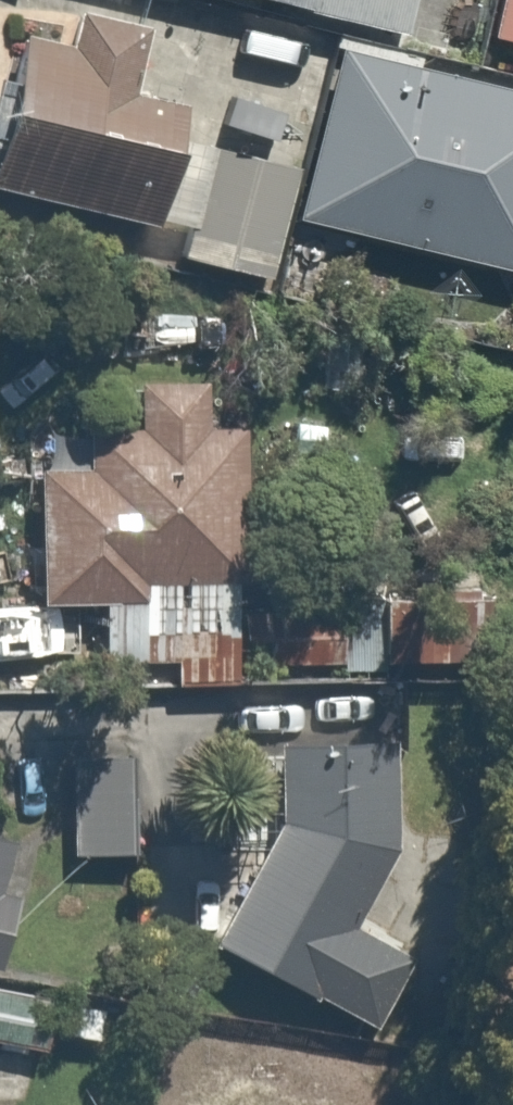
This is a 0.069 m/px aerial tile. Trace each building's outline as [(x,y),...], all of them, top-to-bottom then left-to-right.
[(417,35),(426,0),(268,0),(417,35)] [(496,47),(512,51),(512,0),(507,0),(496,47)] [(311,174),(197,145),(205,114),(152,101),(167,38),(85,18),(80,40),(30,28),(12,100),(0,96),(0,194),(288,265),(298,227),(311,174)] [(343,43),(311,174),(298,227),(319,232),(311,264),(356,275),(366,234),(512,270),(512,85),(343,43)] [(172,688),(251,679),(250,668),(245,603),(233,453),(207,454),(202,375),(151,378),(154,430),(89,434),(90,459),(34,462),(44,605),(100,601),(104,650),(167,645),(172,688)] [(474,590),(379,590),(379,670),(474,670),(474,590)] [(338,596),(245,603),(250,668),(343,661),(338,596)] [(284,746),(285,824),(217,946),(321,1004),(324,999),(381,1031),(418,964),(358,930),(403,850),(401,743),(284,746)] [(156,757),(78,755),(75,853),(153,855),(156,757)] [(6,969),(25,900),(6,895),(20,844),(0,839),(0,968),(6,969)] [(0,988),(0,1041),(49,1051),(60,1000),(0,988)]
